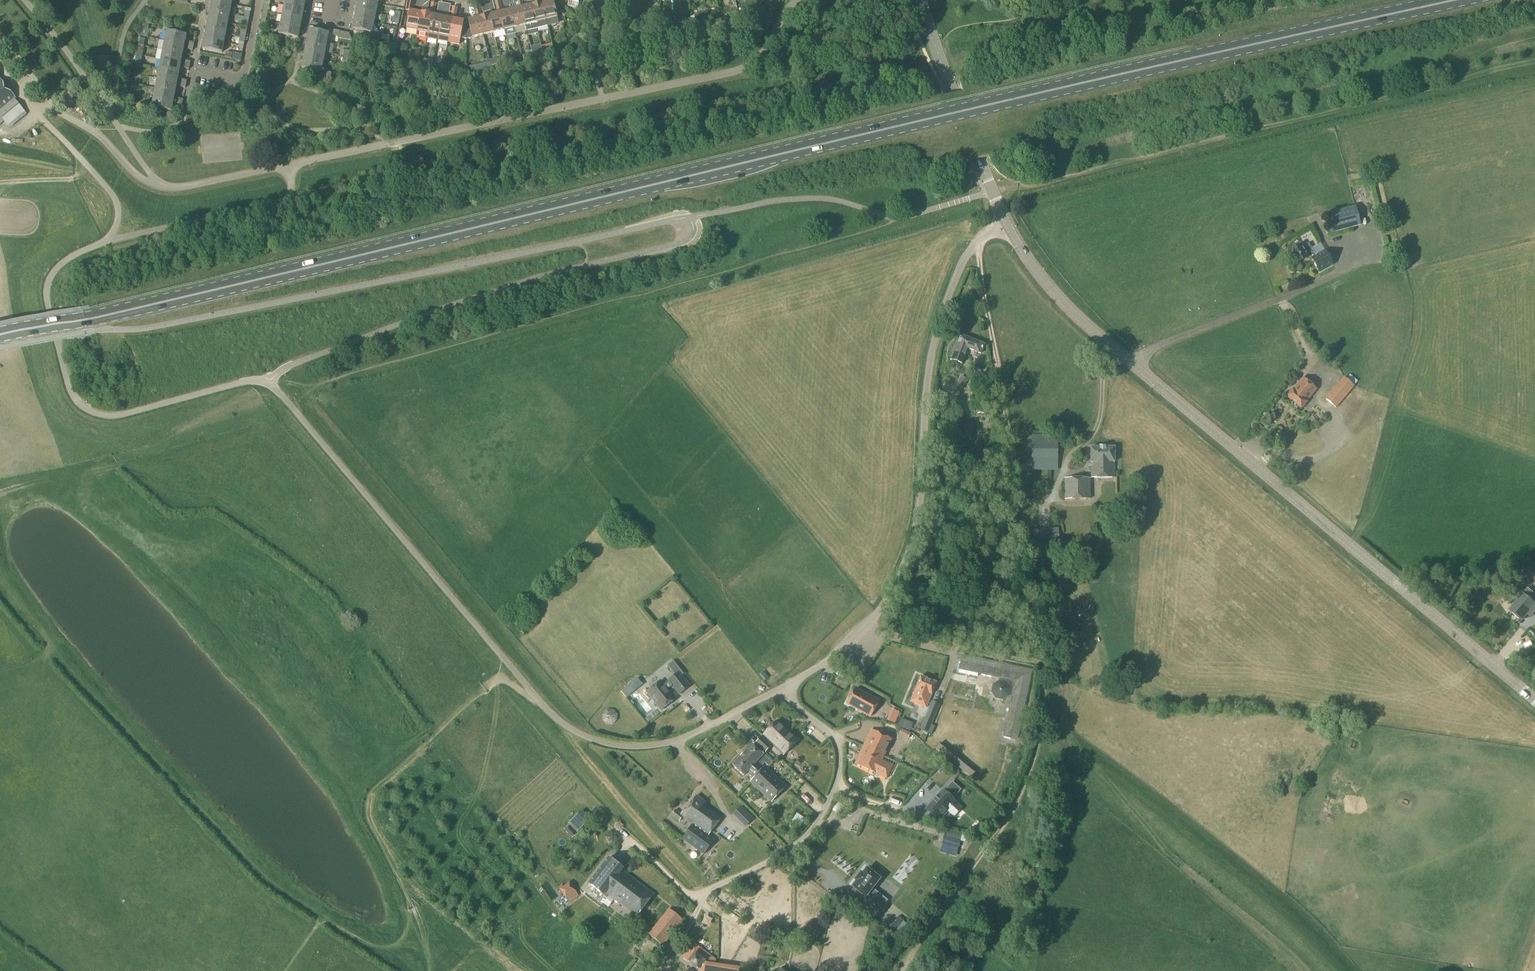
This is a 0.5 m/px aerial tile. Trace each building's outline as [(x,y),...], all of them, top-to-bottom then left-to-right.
[(0,4),(0,9),(3,13),(11,6),(7,0),(5,0),(0,4)] [(284,6),(304,10),(305,0),(303,0),(285,0),(284,6)] [(410,11),(412,11),(415,0),(407,0),(405,10),(410,11)] [(537,29),(548,27),(542,3),(544,2),(544,0),(539,0),(540,3),(532,5),(537,29)] [(553,0),(544,2),(542,3),(548,27),(559,24),(557,18),(553,0)] [(569,1),(568,7),(578,9),(579,2),(577,2),(577,0),(566,0),(569,1)] [(358,1),(356,10),(376,14),(378,5),(358,1)] [(211,2),(210,11),(229,15),(231,5),(211,2)] [(522,2),(518,3),(509,5),(511,10),(516,34),(526,31),(525,25),(521,8),(523,7),(522,2)] [(528,32),(537,29),(532,5),(523,7),(521,8),(525,25),(526,31),(527,31),(528,32)] [(638,16),(639,13),(640,7),(633,5),(631,11),(631,15),(638,16)] [(284,6),(282,15),(302,19),(304,10),(284,6)] [(501,7),(497,8),(498,13),(500,13),(504,30),(505,30),(506,36),(516,34),(511,10),(502,12),(501,7)] [(432,15),(434,15),(435,10),(431,9),(429,15),(421,13),(417,31),(416,37),(427,39),(432,15)] [(356,10),(354,20),(374,24),(376,14),(356,10)] [(210,11),(208,20),(227,24),(229,15),(210,11)] [(410,11),(406,28),(417,31),(421,13),(412,11),(410,11)] [(466,30),(466,39),(472,38),(483,35),(479,18),(481,17),(480,12),(475,13),(477,18),(468,21),(470,29),(466,30)] [(707,12),(694,16),(696,23),(709,20),(707,12)] [(456,14),(452,13),(451,19),(453,19),(448,43),(459,45),(461,38),(466,39),(466,30),(462,29),(464,21),(455,20),(456,14)] [(489,15),(494,33),(504,30),(500,13),(498,13),(489,15)] [(282,15),(280,25),(300,29),(302,19),(282,15)] [(442,17),(434,15),(432,15),(427,39),(437,41),(442,17)] [(483,35),(494,33),(489,15),(481,17),(479,18),(483,35)] [(235,22),(243,24),(248,25),(249,19),(244,18),(236,16),(235,22)] [(451,19),(442,17),(437,41),(448,43),(453,19),(451,19)] [(208,20),(206,30),(225,34),(227,24),(208,20)] [(374,24),(354,20),(352,30),(372,33),(374,24)] [(300,29),(280,25),(278,35),(298,39),(300,29)] [(206,30),(204,39),(224,43),(225,34),(206,30)] [(309,30),(307,40),(327,44),(328,34),(309,30)] [(166,32),(164,41),(184,45),(186,35),(166,32)] [(224,43),(204,39),(202,49),(222,53),(224,43)] [(307,40),(305,49),(325,53),(327,44),(307,40)] [(164,41),(163,51),(182,55),(184,45),(164,41)] [(305,49),(303,59),(323,62),(325,53),(305,49)] [(163,51),(161,60),(180,64),(182,55),(163,51)] [(502,53),(504,61),(510,59),(508,52),(502,53)] [(232,59),(241,61),(242,56),(227,53),(226,57),(232,59)] [(136,55),(134,65),(140,66),(142,57),(136,55)] [(323,62),(303,59),(301,69),(321,72),(323,62)] [(423,59),(422,62),(421,69),(431,71),(432,65),(433,61),(423,59)] [(161,60),(159,70),(179,74),(180,64),(161,60)] [(470,73),(479,71),(478,65),(469,67),(470,73)] [(159,70),(157,79),(177,83),(179,74),(159,70)] [(4,122),(10,128),(27,114),(14,100),(16,98),(0,79),(0,125),(4,122)] [(157,79),(155,89),(175,92),(177,83),(157,79)] [(155,89),(154,98),(173,102),(175,92),(155,89)] [(173,102),(154,98),(152,108),(171,112),(173,102)] [(1330,233),(1360,225),(1355,207),(1325,215),(1330,233)] [(1308,244),(1302,247),(1301,245),(1288,253),(1295,265),(1310,256),(1319,273),(1333,265),(1324,250),(1325,249),(1322,244),(1311,250),(1308,244)] [(981,354),(984,344),(959,336),(950,360),(959,363),(964,348),(981,354)] [(1352,373),(1346,380),(1342,377),(1324,398),(1336,408),(1354,387),(1354,386),(1360,379),(1352,373)] [(952,387),(945,396),(955,403),(961,394),(959,393),(968,381),(962,376),(953,388),(952,387)] [(1306,402),(1316,390),(1302,378),(1286,397),(1301,409),(1307,402),(1306,402)] [(1032,471),(1057,470),(1057,436),(1032,436),(1032,471)] [(1114,463),(1114,448),(1091,448),(1091,463),(1092,478),(1097,478),(1108,478),(1114,478),(1114,463)] [(997,452),(985,452),(985,462),(997,462),(997,452)] [(1089,479),(1064,479),(1065,500),(1089,500),(1089,479)] [(1067,555),(1084,555),(1083,546),(1067,547),(1067,555)] [(1526,615),(1531,618),(1534,613),(1534,605),(1523,595),(1509,612),(1521,621),(1526,615)] [(961,658),(958,670),(999,679),(999,681),(992,685),(991,693),(995,699),(1003,701),(1009,697),(1011,697),(1002,738),(1015,740),(1029,672),(961,658)] [(679,673),(668,682),(680,695),(690,686),(679,673)] [(921,677),(913,697),(910,703),(926,709),(936,683),(921,677)] [(660,680),(646,691),(661,709),(675,698),(660,680)] [(629,693),(634,700),(645,691),(639,684),(629,693)] [(879,702),(855,689),(847,704),(870,717),(879,702)] [(697,706),(708,711),(712,703),(701,697),(697,706)] [(931,702),(920,730),(928,733),(931,726),(940,705),(931,702)] [(612,709),(606,709),(602,714),(602,720),(607,724),(613,724),(617,720),(617,713),(612,709)] [(894,724),(899,713),(894,710),(889,721),(894,724)] [(798,740),(777,721),(763,736),(772,745),(783,756),(798,740)] [(887,779),(893,767),(882,761),(892,740),(874,731),(863,753),(861,752),(855,765),(887,779)] [(764,755),(772,745),(763,736),(754,746),(752,745),(732,766),(743,776),(747,772),(754,778),(763,769),(761,767),(765,763),(769,767),(772,763),(764,755)] [(940,743),(935,749),(971,778),(976,772),(940,743)] [(763,769),(754,778),(750,782),(772,802),(785,787),(764,768),(763,769)] [(925,800),(931,787),(899,775),(896,783),(908,788),(906,792),(893,787),(891,791),(906,797),(908,793),(925,800)] [(952,800),(953,799),(961,790),(952,782),(943,792),(943,791),(936,799),(935,798),(934,798),(935,799),(933,801),(932,801),(933,802),(926,810),(938,821),(946,811),(947,810),(949,812),(956,804),(954,803),(955,802),(952,800)] [(679,822),(683,817),(693,825),(682,840),(703,855),(715,840),(709,836),(722,818),(704,805),(705,803),(697,796),(681,815),(675,810),(671,816),(679,822)] [(754,819),(741,806),(732,815),(745,828),(754,819)] [(584,830),(593,822),(583,812),(574,820),(584,830)] [(958,848),(960,841),(943,836),(942,844),(958,848)] [(605,893),(610,897),(627,874),(622,871),(623,869),(609,858),(589,885),(603,896),(605,893)] [(858,901),(879,916),(885,908),(875,901),(882,893),(875,888),(882,879),(876,874),(877,872),(872,868),(870,870),(869,869),(864,875),(863,873),(858,880),(859,881),(855,887),(864,894),(858,901)] [(627,874),(610,897),(637,917),(654,895),(627,874)] [(570,883),(560,890),(569,903),(579,896),(570,883)] [(683,922),(669,910),(649,936),(663,947),(683,922)] [(898,916),(895,921),(900,925),(904,920),(898,916)] [(714,964),(715,959),(692,942),(680,958),(697,970),(698,970),(705,962),(707,963),(714,964)]
